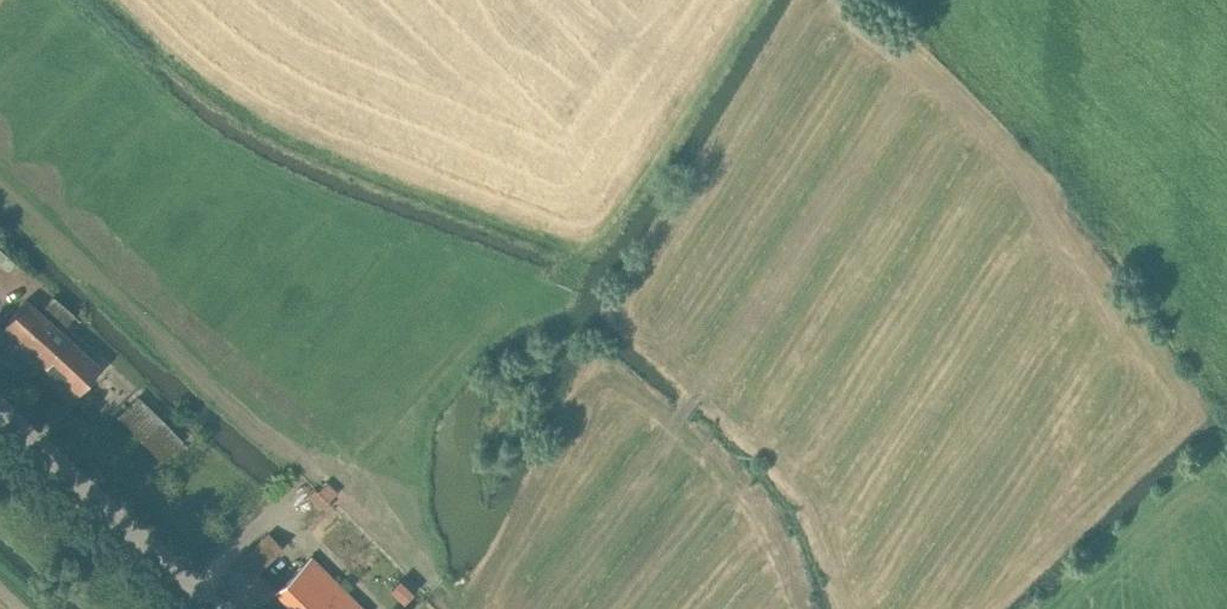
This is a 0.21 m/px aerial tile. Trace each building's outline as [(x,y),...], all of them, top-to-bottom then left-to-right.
[(32,371),(39,363),(75,396),(101,368),(61,332),(74,316),(53,297),(44,307),(59,319),(54,324),(40,312),(26,299),(0,328),(0,360),(23,381),(32,371)] [(162,462),(183,441),(139,395),(117,416),(162,462)] [(278,589),(275,592),(292,608),(362,608),(311,557),(278,589)]
